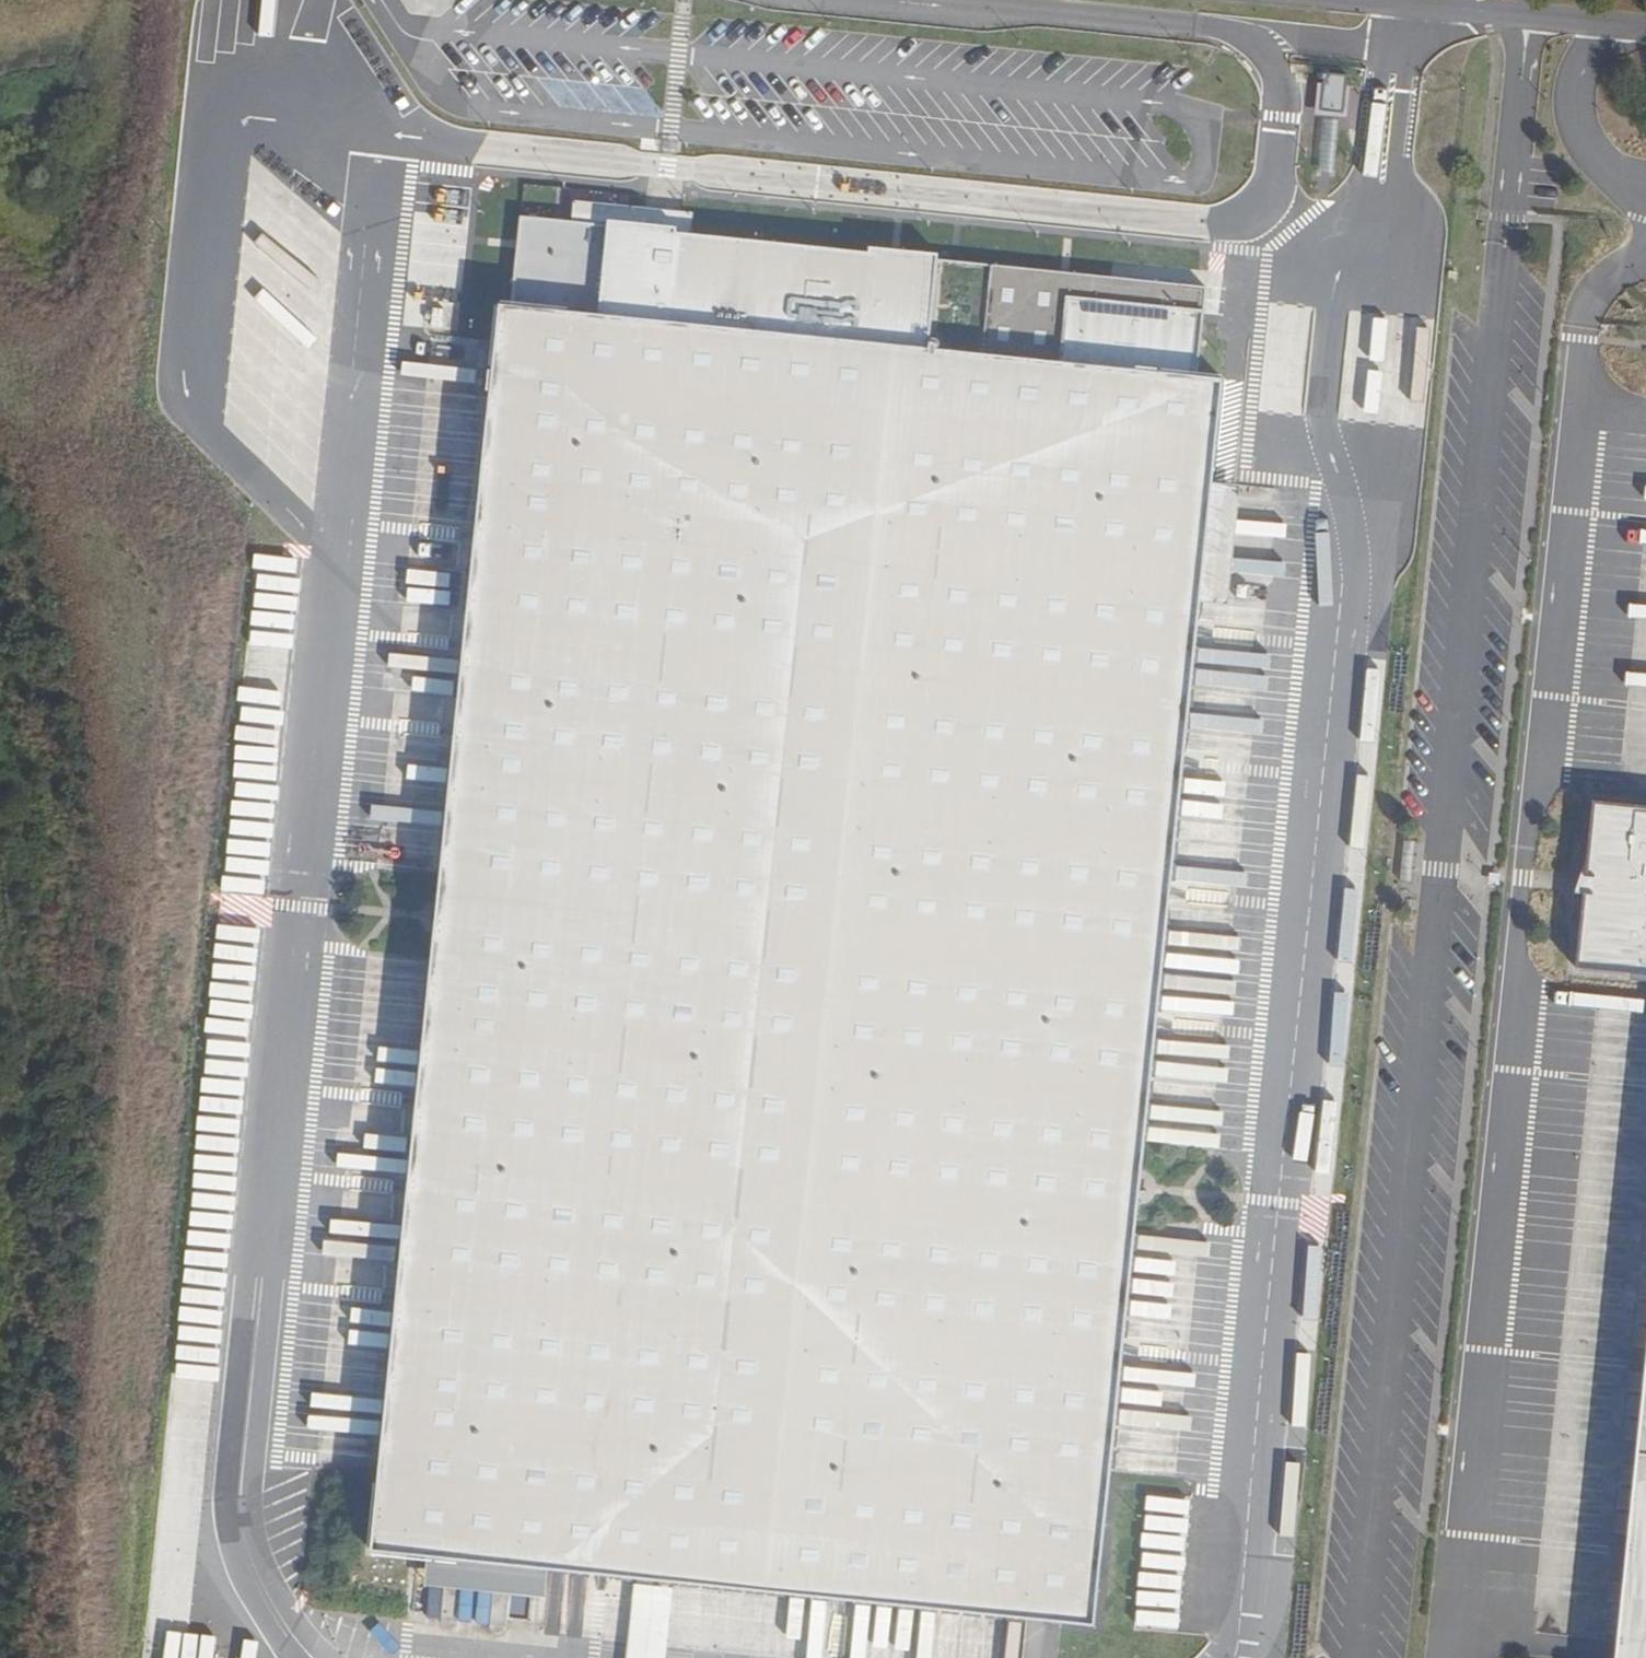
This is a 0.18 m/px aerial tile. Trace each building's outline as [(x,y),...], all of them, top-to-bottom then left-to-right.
[(1340,109),(1344,74),(1323,71),(1319,106),(1340,109)] [(1097,1640),(1231,274),(509,202),(374,1568),(1097,1640)] [(287,568),(287,559),(271,559),(271,552),(257,552),(257,568),(287,568)] [(252,614),(251,625),(279,626),(280,615),(252,614)] [(1601,819),(1586,963),(1645,969),(1645,823),(1601,819)] [(186,1264),(182,1319),(227,1322),(232,1250),(189,1247),(188,1265),(186,1264)] [(1613,1657),(1645,1657),(1645,1340),(1613,1657)]
